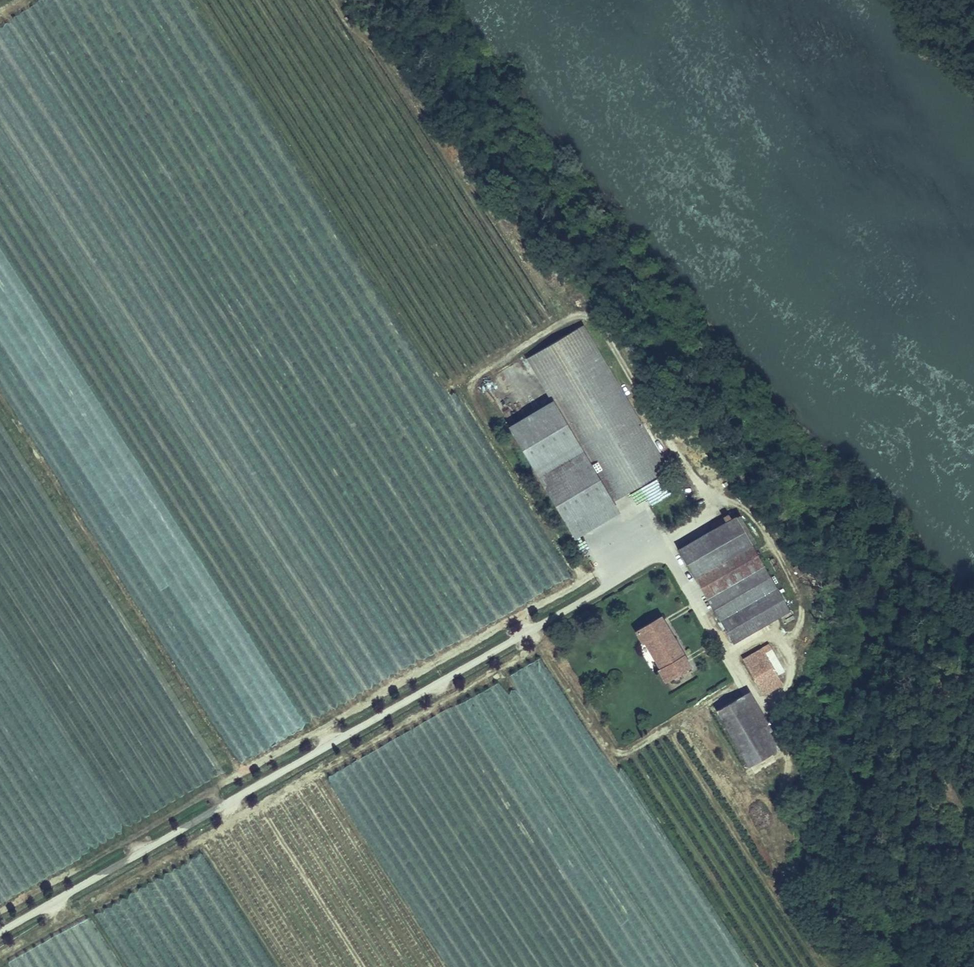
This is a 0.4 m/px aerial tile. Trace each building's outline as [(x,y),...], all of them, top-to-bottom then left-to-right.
[(568,525),(617,496),(606,477),(646,458),(655,473),(666,467),(582,327),(530,357),(551,393),(539,399),(542,406),(509,426),(568,525)] [(485,406),(494,420),(504,413),(494,400),(485,406)] [(606,477),(617,496),(655,473),(646,458),(606,477)] [(726,616),(781,582),(754,541),(759,538),(742,511),(682,545),(726,616)] [(458,628),(457,641),(495,619),(497,619),(564,580),(564,575),(552,582),(554,566),(546,565),(546,570),(531,579),(526,579),(524,593),(510,592),(510,596),(501,601),(500,608),(489,614),(489,619),(468,631),(466,628),(458,628)] [(796,607),(781,582),(726,616),(740,639),(796,607)] [(665,613),(641,628),(648,640),(652,638),(666,662),(663,664),(669,674),(693,659),(665,613)] [(194,689),(239,766),(304,729),(303,727),(344,703),(306,636),(293,644),(285,631),(248,652),(251,656),(194,689)] [(773,691),(792,680),(770,644),(751,655),(773,691)] [(499,683),(455,706),(459,714),(473,719),(471,724),(476,733),(485,736),(492,749),(491,752),(505,756),(507,760),(515,759),(529,763),(537,759),(542,760),(560,758),(562,752),(571,755),(570,748),(574,746),(577,737),(581,736),(540,658),(508,675),(509,680),(514,689),(505,694),(499,683)] [(746,692),(722,707),(756,759),(779,745),(746,692)]
